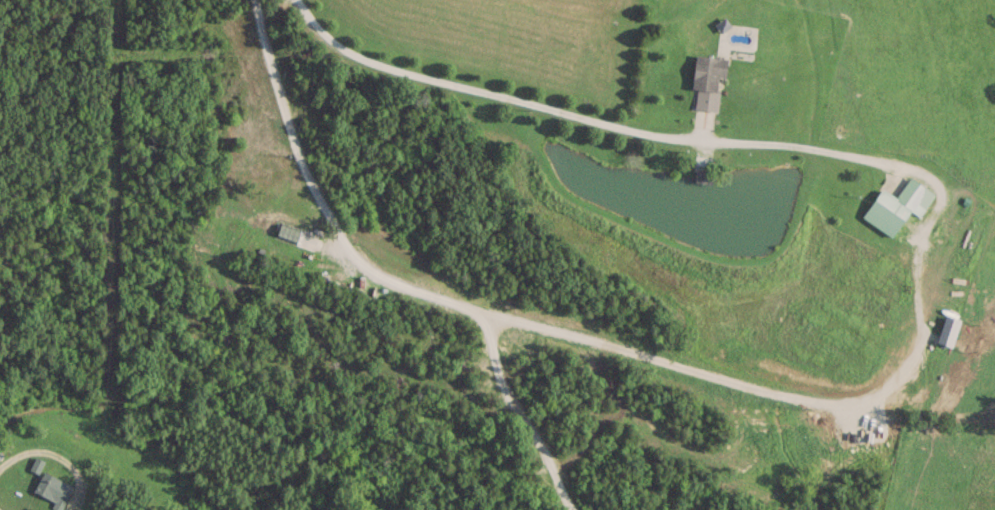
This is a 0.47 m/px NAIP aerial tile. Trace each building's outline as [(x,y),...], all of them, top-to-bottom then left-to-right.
[(728,57),(697,55),(693,107),(718,110),(721,77),(726,77),(728,57)] [(695,182),(710,182),(711,171),(695,171),(695,182)] [(863,217),(894,237),(911,209),(920,215),(935,192),(910,176),(897,196),(882,187),(863,217)] [(319,230),(277,222),(273,240),(316,248),(319,230)] [(61,508),(73,485),(42,470),(31,492),(61,508)]
